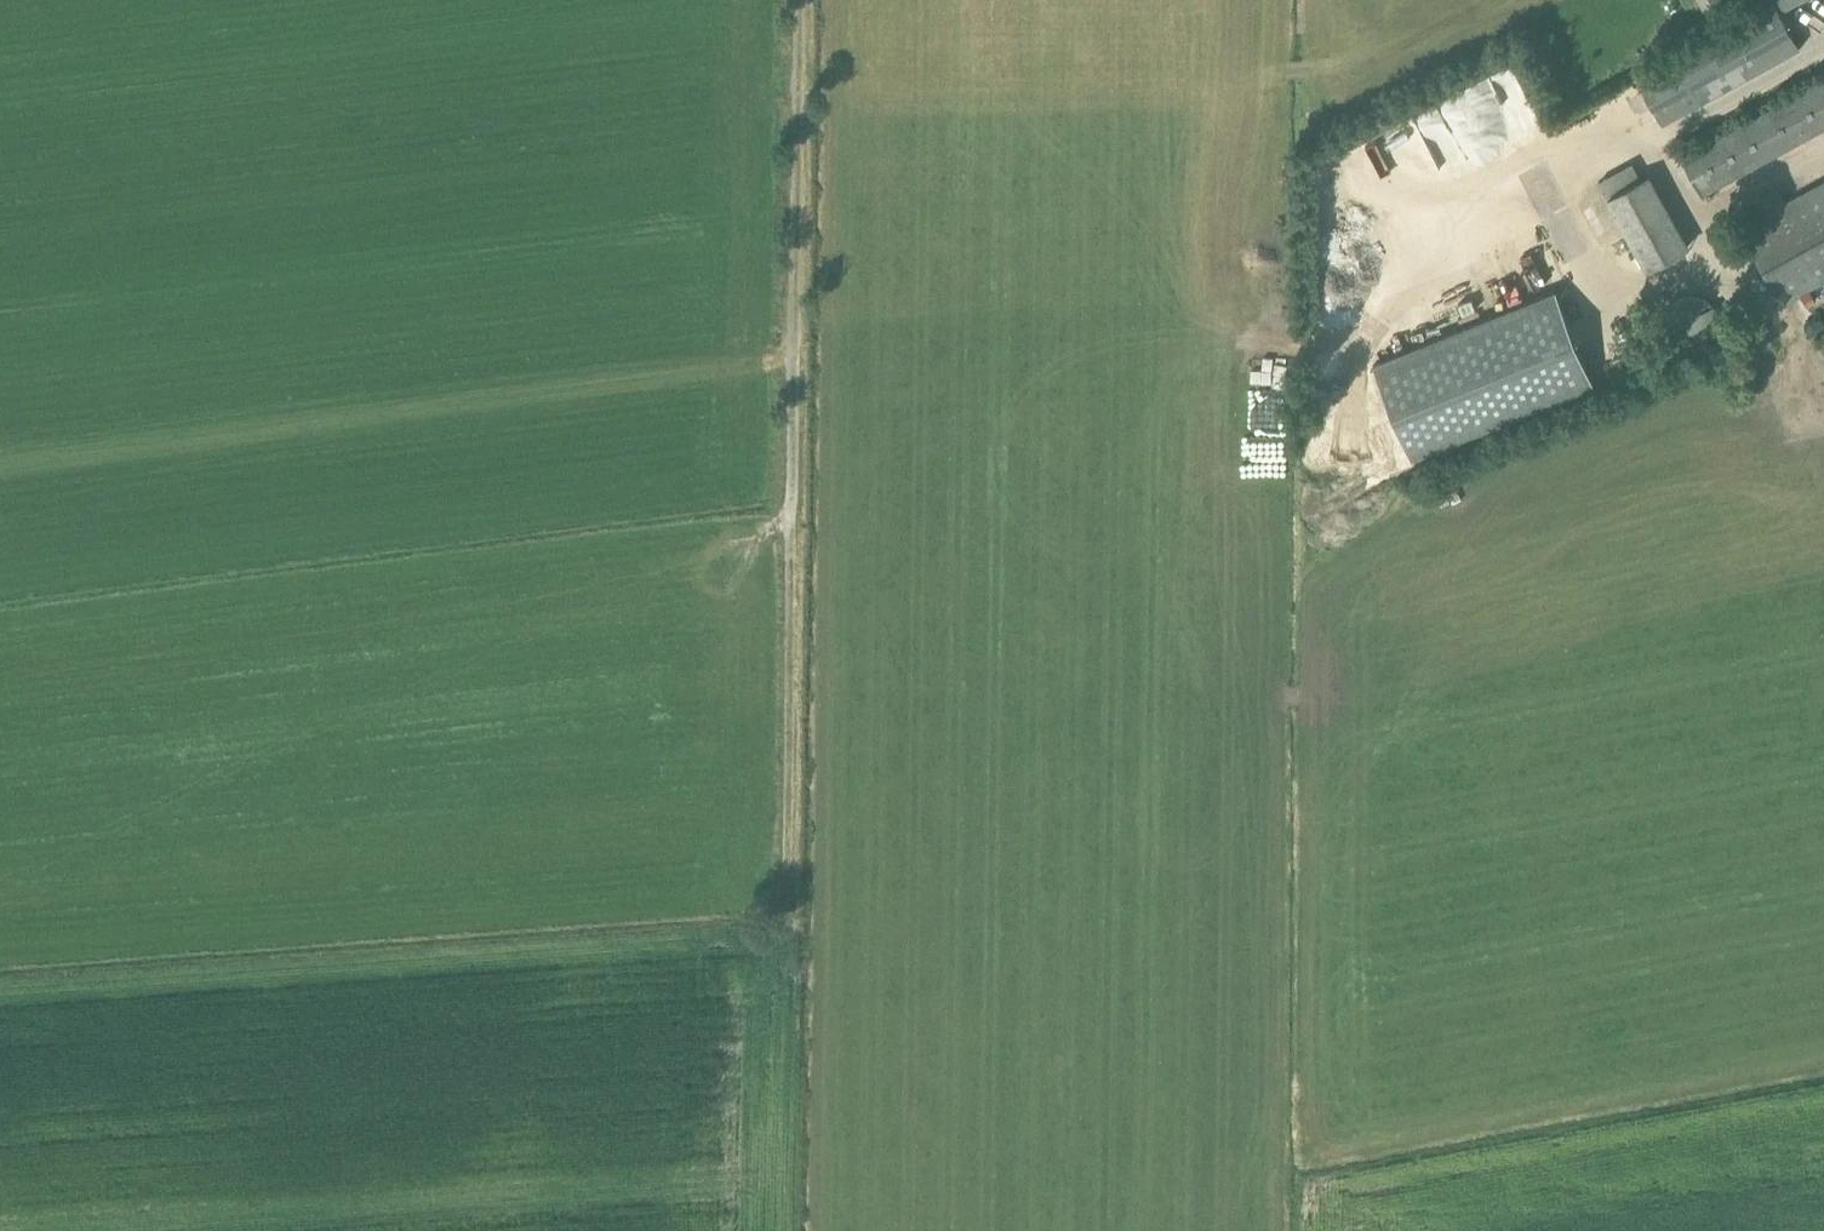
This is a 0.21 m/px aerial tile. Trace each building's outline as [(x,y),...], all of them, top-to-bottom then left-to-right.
[(1786,8),(1801,0),(1782,0),(1786,8)] [(1774,1),(1638,75),(1662,120),(1799,46),(1774,1)] [(1682,156),(1703,194),(1823,128),(1823,79),(1682,156)] [(1628,167),(1623,153),(1591,164),(1596,179),(1628,167)] [(1787,207),(1755,225),(1743,232),(1787,307),(1823,286),(1823,185),(1787,207)] [(1780,191),(1746,209),(1755,225),(1787,207),(1780,191)] [(1383,200),(1388,213),(1406,207),(1401,193),(1383,200)] [(1646,268),(1689,245),(1673,216),(1631,239),(1646,268)] [(1559,291),(1375,365),(1413,460),(1597,386),(1559,291)]
